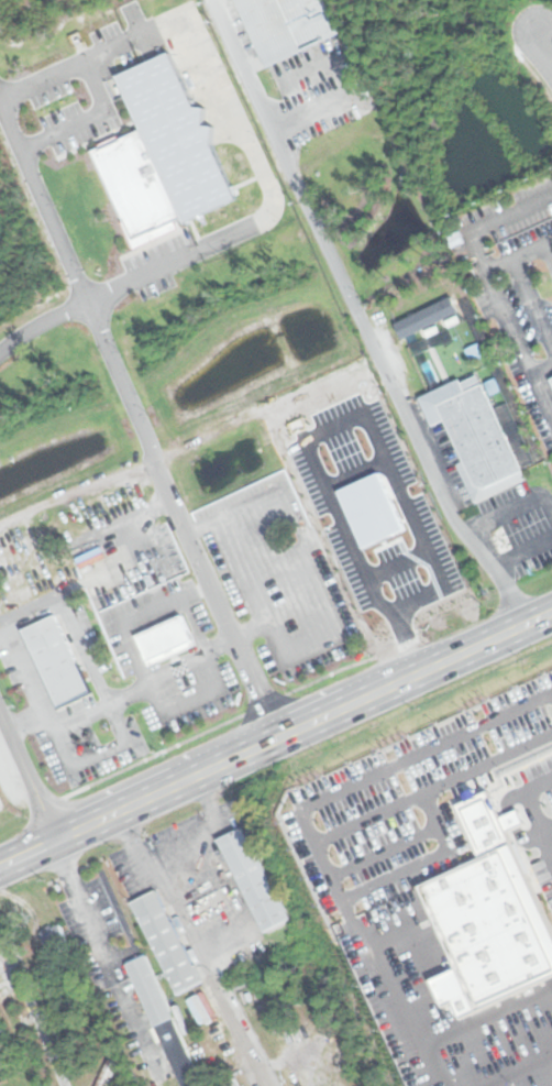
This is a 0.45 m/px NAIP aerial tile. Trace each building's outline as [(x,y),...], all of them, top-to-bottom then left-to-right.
[(341,34),(325,0),(235,0),(266,68),(341,34)] [(525,479),(475,373),(418,399),(431,429),(442,424),(478,501),(525,479)] [(267,423),(311,532),(403,495),(391,464),(399,461),(378,409),(366,414),(361,401),(346,407),(341,393),(267,423)] [(89,694),(55,614),(22,628),(56,709),(89,694)] [(135,634),(148,666),(194,646),(180,615),(135,634)] [(511,845),(488,791),(454,804),(479,859),(511,845)] [(218,838),(262,932),(287,920),(242,826),(218,838)] [(457,970),(431,981),(443,1008),(453,1003),(461,1021),(551,979),(551,933),(511,845),(479,859),(419,887),(457,970)] [(174,995),(199,983),(158,889),(132,900),(174,995)] [(40,932),(47,951),(67,943),(59,923),(40,932)] [(172,1018),(146,955),(126,963),(153,1027),(172,1018)] [(109,1059),(96,1085),(106,1085),(117,1063),(109,1059)]
